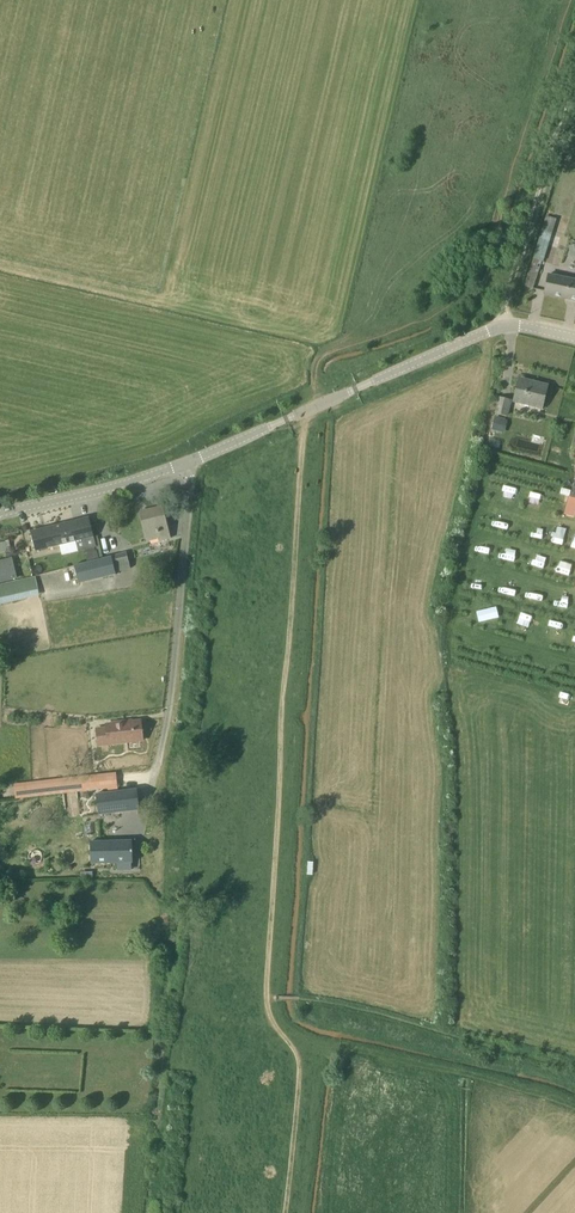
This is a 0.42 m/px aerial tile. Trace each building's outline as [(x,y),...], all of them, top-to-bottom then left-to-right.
[(532,289),(557,219),(547,215),(534,259),(524,286),(532,289)] [(549,275),(544,294),(574,300),(574,280),(549,275)] [(514,401),(542,408),(548,385),(534,382),(534,385),(519,382),(514,401)] [(507,415),(510,400),(500,397),(496,412),(507,415)] [(492,429),(505,433),(508,420),(495,417),(492,429)] [(159,538),(160,541),(170,538),(162,507),(147,510),(148,513),(141,515),(148,540),(159,538)] [(90,517),(31,532),(36,551),(94,536),(90,517)] [(116,572),(130,568),(126,553),(75,566),(79,583),(116,574),(116,572)] [(531,566),(542,566),(543,555),(532,555),(531,566)] [(0,560),(0,582),(18,577),(12,557),(0,560)] [(21,599),(17,581),(0,584),(0,603),(21,599)] [(502,595),(511,597),(513,587),(504,585),(502,595)] [(527,603),(537,606),(541,595),(531,592),(527,603)] [(560,602),(557,612),(566,614),(569,605),(560,602)] [(120,722),(122,742),(144,740),(141,721),(125,723),(125,721),(120,722)] [(99,745),(122,742),(120,722),(114,723),(114,724),(107,725),(107,728),(97,729),(99,745)] [(120,773),(16,780),(17,796),(121,788),(120,773)] [(99,815),(141,809),(139,789),(97,794),(99,815)] [(118,870),(130,870),(129,862),(133,862),(132,841),(91,842),(91,863),(117,863),(118,870)]
